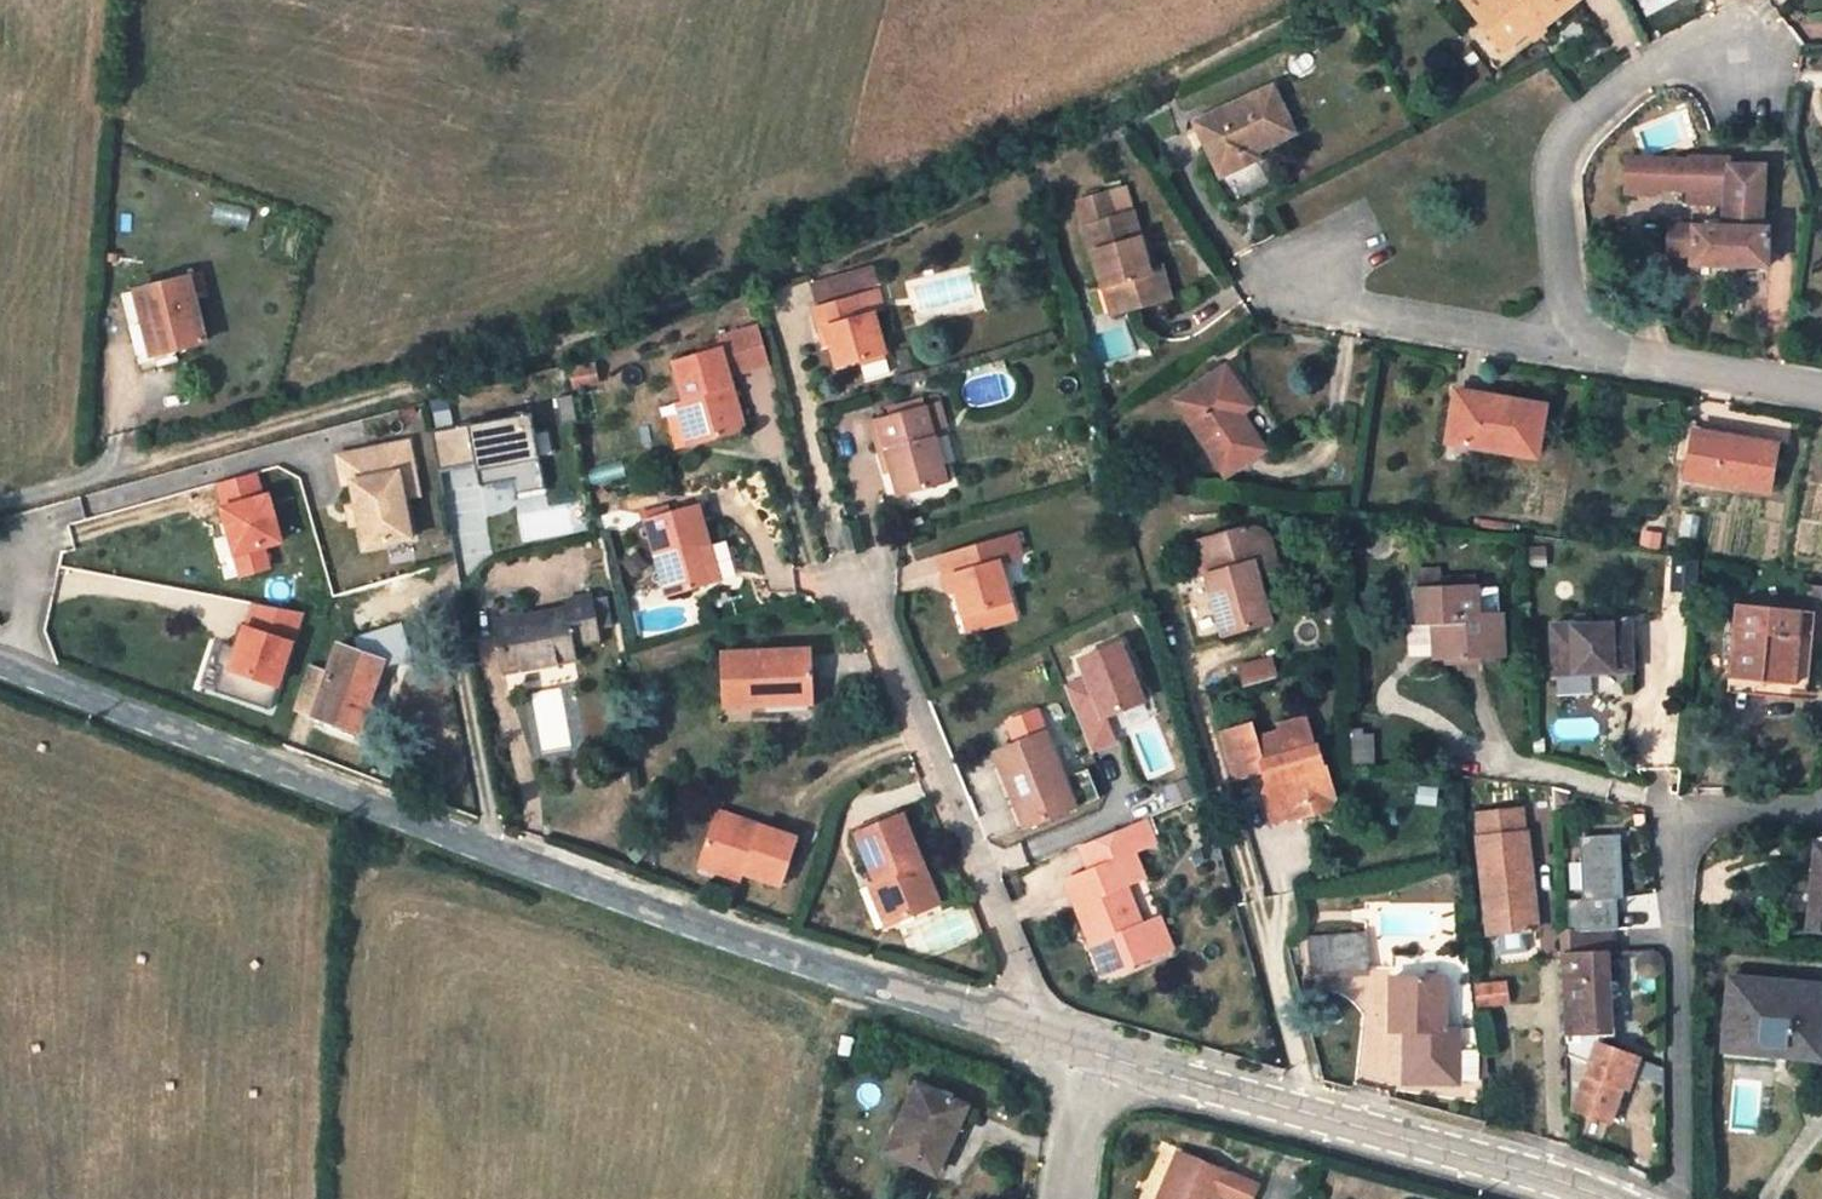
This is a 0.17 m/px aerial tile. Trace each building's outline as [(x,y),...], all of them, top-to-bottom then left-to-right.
[(1465,4),(1501,51),(1526,32),(1536,23),(1541,30),(1579,0),(1469,0),(1465,4)] [(1544,33),(1541,30),(1536,23),(1526,32),(1533,41),(1544,33)] [(1196,125),(1221,175),(1244,164),(1241,159),(1254,152),(1292,134),(1271,89),(1196,125)] [(1244,164),(1257,157),(1254,152),(1241,159),(1244,164)] [(1686,202),(1724,203),(1724,229),(1668,227),(1667,256),(1691,257),(1691,265),(1767,267),(1769,228),(1762,228),(1764,167),(1731,166),(1731,160),(1688,158),(1687,163),(1687,190),(1686,202)] [(1659,162),(1625,161),(1624,192),(1658,193),(1658,188),(1659,162)] [(1687,163),(1659,162),(1658,188),(1687,190),(1687,163)] [(1132,215),(1085,228),(1102,287),(1115,283),(1123,311),(1169,298),(1161,269),(1157,270),(1148,273),(1139,239),(1132,215)] [(1157,270),(1147,237),(1139,239),(1148,273),(1157,270)] [(181,278),(129,291),(144,355),(196,342),(181,278)] [(1109,315),(1123,311),(1115,283),(1102,287),(1109,315)] [(866,315),(873,313),(881,310),(875,290),(860,295),(866,315)] [(842,369),(887,355),(873,313),(866,315),(860,295),(814,310),(820,328),(827,325),(834,345),(842,369)] [(827,325),(820,328),(826,347),(834,345),(827,325)] [(745,432),(729,377),(771,365),(760,327),(718,340),(720,349),(675,362),(687,401),(700,445),(745,432)] [(572,386),(596,381),(593,365),(569,369),(572,386)] [(1226,370),(1178,402),(1225,475),(1264,450),(1240,413),(1233,402),(1243,396),(1226,370)] [(1459,388),(1457,397),(1497,404),(1498,398),(1498,395),(1459,388)] [(1250,406),(1243,396),(1233,402),(1240,413),(1250,406)] [(1449,442),(1537,457),(1544,406),(1498,398),(1497,404),(1457,397),(1449,442)] [(685,450),(700,445),(687,401),(672,406),(685,450)] [(869,421),(879,453),(887,451),(894,471),(902,498),(948,484),(934,439),(931,429),(946,425),(939,402),(869,421)] [(549,495),(533,415),(434,434),(441,471),(478,464),(482,488),(515,482),(516,484),(519,501),(549,495)] [(1679,423),(1672,463),(1689,466),(1694,437),(1717,441),(1718,438),(1719,429),(1679,423)] [(946,425),(931,429),(934,439),(949,434),(946,425)] [(1775,447),(1718,438),(1717,441),(1694,437),(1689,466),(1687,480),(1768,492),(1775,447)] [(345,484),(355,482),(360,505),(363,522),(369,547),(415,536),(406,495),(400,472),(415,468),(409,441),(339,456),(345,484)] [(887,451),(879,453),(886,474),(894,471),(887,451)] [(400,472),(406,495),(420,492),(415,468),(400,472)] [(259,498),(252,473),(220,482),(227,507),(220,509),(239,576),(267,568),(260,547),(279,541),(266,496),(259,498)] [(700,504),(647,520),(671,597),(739,576),(728,541),(713,546),(700,504)] [(363,522),(360,505),(351,507),(354,524),(363,522)] [(1511,532),(1512,525),(1476,521),(1475,528),(1511,532)] [(1212,595),(1224,634),(1270,620),(1256,576),(1275,570),(1264,533),(1263,530),(1257,526),(1252,525),(1194,542),(1203,577),(1212,575),(1217,594),(1212,595)] [(1011,605),(1001,564),(1023,557),(1018,535),(986,544),(939,556),(945,576),(953,573),(958,592),(965,618),(1011,605)] [(1418,571),(1419,589),(1441,588),(1441,570),(1418,571)] [(945,576),(950,595),(958,592),(953,573),(945,576)] [(1434,661),(1478,660),(1504,658),(1502,614),(1476,615),(1475,586),(1441,588),(1419,589),(1419,627),(1433,627),(1434,661)] [(566,610),(493,624),(505,675),(577,663),(574,646),(600,642),(593,595),(565,600),(566,610)] [(969,635),(1015,621),(1011,605),(965,618),(969,635)] [(1802,612),(1735,605),(1728,679),(1794,686),(1802,612)] [(223,668),(215,693),(270,713),(302,615),(255,606),(246,629),(232,671),(223,668)] [(1814,613),(1802,612),(1794,686),(1728,679),(1727,693),(1806,701),(1814,613)] [(1629,626),(1555,627),(1556,675),(1630,674),(1629,626)] [(232,671),(246,629),(241,627),(234,647),(224,643),(216,665),(223,668),(232,671)] [(1420,662),(1434,661),(1433,627),(1419,627),(1420,662)] [(1090,674),(1066,683),(1092,751),(1120,741),(1110,715),(1152,700),(1127,634),(1081,651),(1090,674)] [(361,732),(386,662),(340,646),(329,677),(311,671),(298,710),(332,722),(329,729),(355,738),(357,731),(361,732)] [(812,652),(720,655),(723,707),(750,706),(772,705),(772,699),(813,698),(812,652)] [(1243,686),(1278,676),(1272,655),(1238,665),(1243,686)] [(814,704),(813,698),(772,699),(772,705),(750,706),(751,712),(807,710),(806,704),(814,704)] [(1006,751),(1043,736),(1034,715),(998,730),(1006,751)] [(1277,730),(1254,736),(1249,722),(1220,730),(1233,778),(1261,771),(1266,785),(1262,792),(1270,819),(1290,813),(1288,807),(1305,802),(1308,812),(1326,807),(1332,793),(1324,765),(1321,766),(1315,745),(1313,746),(1303,716),(1275,724),(1277,730)] [(1006,751),(996,755),(1026,829),(1077,808),(1047,735),(1043,736),(1006,751)] [(1076,773),(1084,800),(1100,795),(1092,768),(1076,773)] [(1553,815),(1560,814),(1561,807),(1565,808),(1570,794),(1551,790),(1553,815)] [(799,840),(718,812),(702,859),(744,873),(783,886),(799,840)] [(1492,933),(1535,928),(1524,834),(1520,835),(1517,812),(1482,816),(1484,838),(1481,839),(1492,933)] [(938,904),(901,818),(859,836),(879,882),(897,922),(938,904)] [(1075,875),(1086,904),(1080,906),(1094,941),(1101,939),(1115,976),(1157,959),(1142,922),(1128,886),(1144,879),(1133,853),(1133,852),(1155,844),(1145,818),(1086,843),(1095,867),(1075,875)] [(1625,857),(1624,832),(1580,834),(1581,860),(1565,861),(1566,893),(1569,893),(1570,928),(1621,926),(1619,891),(1643,890),(1642,856),(1625,857)] [(1817,846),(1810,928),(1821,929),(1821,847),(1817,846)] [(744,873),(702,859),(699,867),(741,882),(744,873)] [(1069,878),(1080,906),(1086,904),(1075,875),(1069,878)] [(887,928),(897,922),(879,882),(869,887),(887,928)] [(1142,922),(1157,959),(1174,952),(1159,915),(1142,922)] [(1495,937),(1498,951),(1529,944),(1526,930),(1495,937)] [(1318,975),(1385,970),(1382,933),(1326,937),(1327,953),(1311,954),(1312,975),(1318,975)] [(1327,953),(1326,937),(1310,938),(1311,954),(1327,953)] [(1109,978),(1115,976),(1101,939),(1094,941),(1109,978)] [(1576,956),(1574,939),(1560,940),(1561,958),(1576,956)] [(1611,1030),(1606,954),(1576,956),(1561,958),(1565,1032),(1603,1048),(1602,1031),(1611,1030)] [(1304,988),(1319,987),(1318,975),(1312,975),(1303,976),(1304,988)] [(1407,1083),(1459,1084),(1459,1081),(1476,1081),(1477,1051),(1477,1030),(1459,1030),(1459,1032),(1445,1032),(1445,1030),(1445,1023),(1445,998),(1445,980),(1393,980),(1392,1022),(1411,1023),(1411,1030),(1411,1031),(1408,1031),(1407,1083)] [(1732,980),(1726,1050),(1820,1057),(1821,1030),(1821,986),(1732,980)] [(1507,1004),(1504,985),(1477,989),(1480,1008),(1507,1004)] [(1392,1031),(1408,1031),(1411,1031),(1411,1030),(1411,1023),(1392,1022),(1392,1031)] [(1569,1104),(1608,1119),(1632,1060),(1603,1048),(1565,1032),(1569,1104)] [(848,1057),(852,1038),(841,1036),(838,1055),(848,1057)] [(960,1103),(916,1085),(888,1152),(935,1173),(945,1150),(941,1148),(960,1103)] [(941,1148),(945,1150),(965,1106),(960,1103),(941,1148)] [(1178,1157),(1161,1198),(1215,1198),(1218,1192),(1234,1198),(1249,1198),(1254,1187),(1178,1157)]
